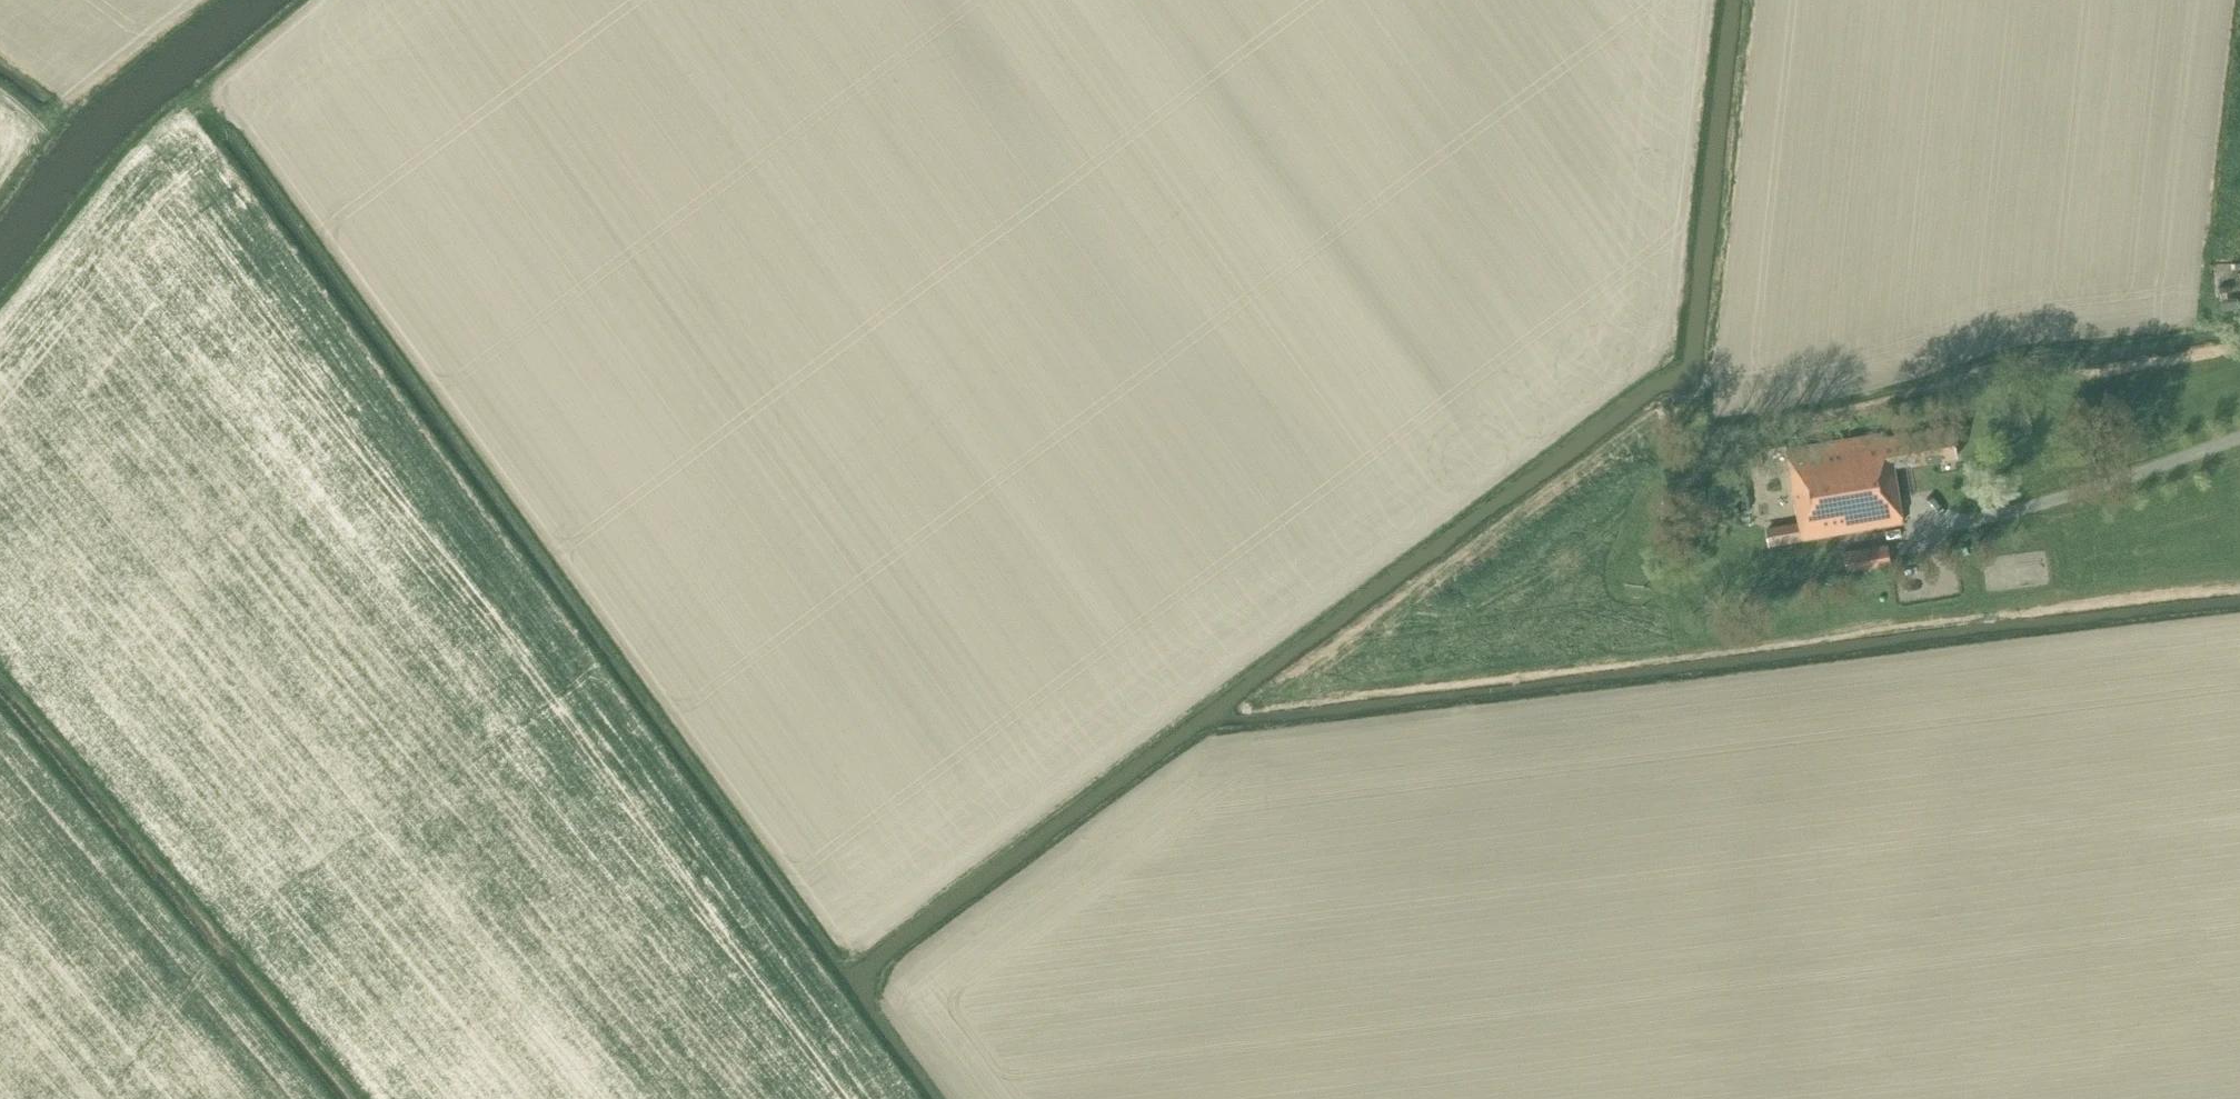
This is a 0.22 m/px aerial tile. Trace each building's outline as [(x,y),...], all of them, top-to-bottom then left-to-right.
[(1787,448),(1798,522),(1767,527),(1770,545),(1801,539),(1903,522),(1893,466),(1911,463),(1958,456),(1952,425),(1884,437),(1883,432),(1787,448)] [(1846,570),(1891,563),(1888,544),(1844,552),(1846,570)]
